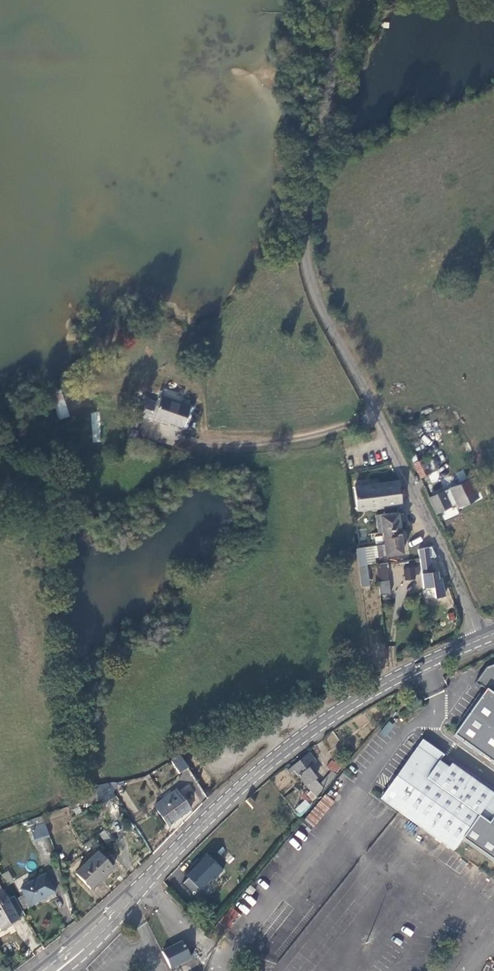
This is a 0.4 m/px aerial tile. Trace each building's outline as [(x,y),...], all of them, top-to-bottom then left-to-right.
[(181,394),(166,388),(164,394),(190,403),(191,399),(181,395),(181,394)] [(52,394),(60,420),(69,417),(61,391),(52,394)] [(141,411),(184,426),(192,404),(190,403),(164,394),(161,392),(158,400),(146,396),(141,411)] [(100,412),(91,412),(91,442),(100,442),(100,412)] [(412,465),(419,479),(429,475),(422,460),(412,465)] [(463,470),(455,473),(459,481),(467,478),(463,470)] [(355,485),(358,507),(401,502),(399,480),(355,485)] [(456,507),(477,498),(469,482),(429,500),(436,514),(450,508),(450,507),(455,504),(456,507)] [(404,550),(398,510),(381,512),(385,544),(386,552),(404,550)] [(385,544),(377,544),(378,554),(386,552),(385,544)] [(419,549),(423,587),(442,584),(441,576),(439,577),(438,569),(432,570),(429,556),(430,556),(429,548),(419,549)] [(369,586),(364,550),(357,551),(362,587),(369,586)] [(377,563),(380,593),(391,592),(389,578),(388,578),(387,568),(388,568),(388,561),(377,563)] [(405,568),(406,579),(416,578),(414,567),(405,568)] [(442,598),(444,605),(453,603),(452,596),(442,598)] [(486,689),(454,735),(493,763),(493,666),(486,670),(477,681),(486,689)] [(423,739),(419,745),(383,795),(381,798),(456,850),(464,840),(463,839),(479,815),(489,821),(493,811),(493,794),(451,764),(448,767),(441,760),(444,755),(423,739)] [(315,799),(334,777),(332,775),(336,770),(337,768),(338,765),(337,765),(335,767),(330,763),(325,769),(329,773),(317,786),(311,781),(313,779),(306,769),(314,763),(308,755),(288,772),(290,775),(293,772),(298,778),(307,791),(315,799)] [(186,769),(178,757),(168,762),(176,775),(186,769)] [(152,807),(165,827),(188,811),(174,792),(152,807)] [(303,821),(311,828),(331,805),(322,798),(303,821)] [(490,822),(479,815),(463,839),(464,840),(493,861),(493,817),(490,822)] [(33,843),(47,837),(44,825),(31,829),(32,834),(31,834),(33,843)] [(74,876),(88,891),(111,871),(96,856),(74,876)] [(221,872),(205,856),(198,863),(196,862),(183,876),(186,879),(180,886),(193,898),(212,878),(214,880),(221,872)] [(10,871),(2,873),(5,884),(12,882),(10,871)] [(20,891),(29,907),(53,895),(44,879),(20,891)] [(18,924),(5,901),(0,903),(0,934),(18,924)] [(161,954),(169,970),(189,960),(180,944),(161,954)]
